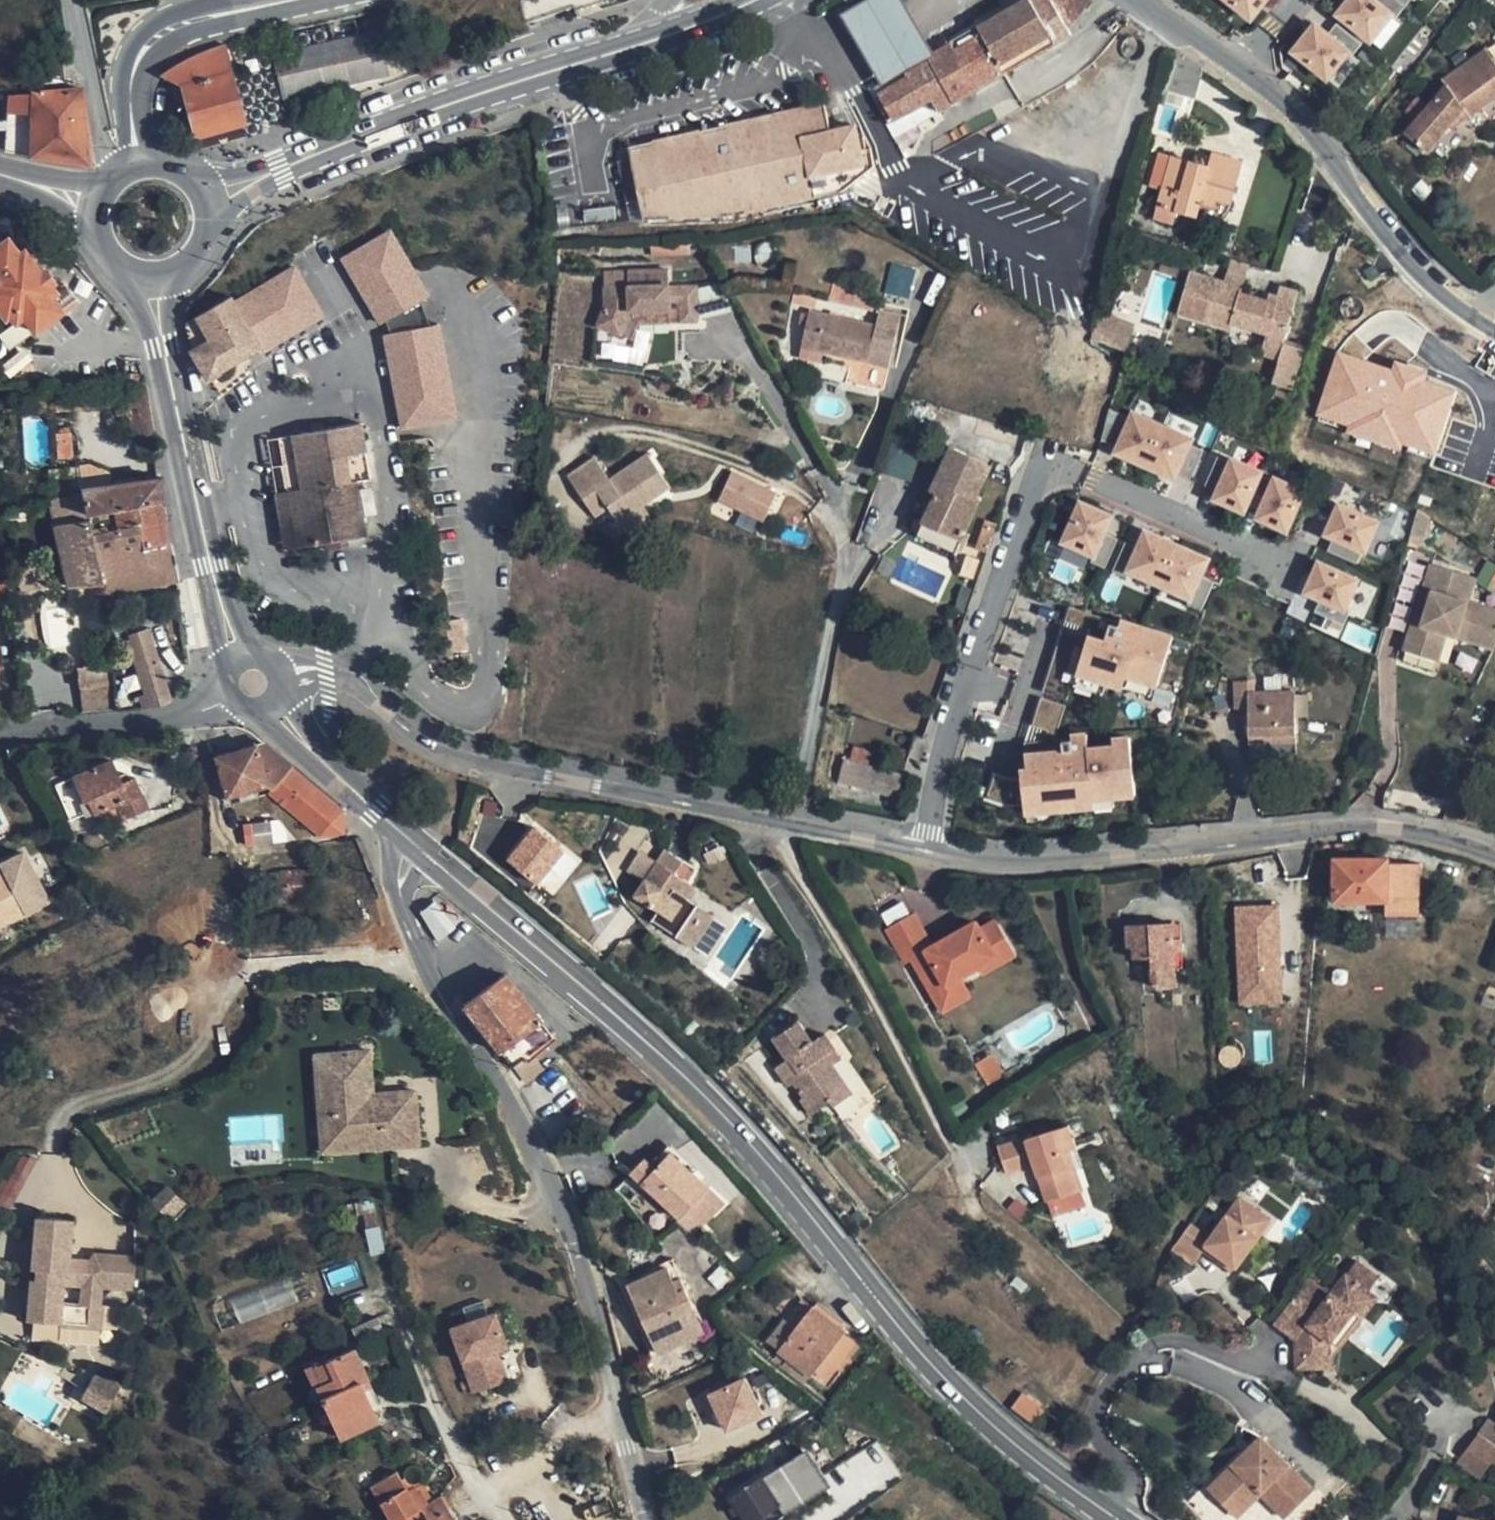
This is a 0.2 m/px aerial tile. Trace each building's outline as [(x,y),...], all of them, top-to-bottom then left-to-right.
[(904,0),(864,0),(840,14),(880,84),(935,53),(904,0)] [(935,53),(880,84),(877,86),(874,87),(894,122),(897,120),(933,100),(939,111),(1071,36),(1067,29),(1051,0),(1027,0),(935,53)] [(1051,0),(1067,29),(1092,0),(1051,0)] [(1252,25),(1274,0),(1222,0),(1252,25)] [(1334,16),(1374,48),(1398,17),(1377,0),(1346,0),(1334,16)] [(1398,17),(1405,9),(1394,0),(1379,0),(1398,17)] [(1405,9),(1413,0),(1394,0),(1405,9)] [(402,72),(389,13),(368,18),(371,33),(276,54),(286,98),(402,72)] [(1313,20),(1288,52),(1327,83),(1353,52),(1313,20)] [(1338,23),(1330,33),(1353,52),(1360,55),(1367,45),(1338,23)] [(244,122),(224,45),(203,53),(183,62),(160,76),(181,86),(184,87),(188,100),(197,135),(244,122)] [(1486,48),(1443,80),(1447,85),(1405,134),(1427,151),(1450,124),(1463,110),(1468,117),(1494,97),(1494,61),(1486,48)] [(741,57),(738,50),(716,57),(719,64),(741,57)] [(184,87),(181,86),(172,88),(176,104),(188,100),(184,87)] [(87,161),(78,88),(9,94),(6,148),(87,161)] [(831,129),(824,103),(630,147),(641,200),(645,219),(730,216),(749,212),(846,190),(876,166),(871,148),(864,149),(858,123),(831,129)] [(1468,117),(1463,110),(1450,124),(1453,127),(1468,117)] [(641,200),(630,147),(621,149),(633,201),(641,200)] [(1243,161),(1212,153),(1210,157),(1208,166),(1194,162),(1159,153),(1149,187),(1162,190),(1154,220),(1173,225),(1176,211),(1198,216),(1201,203),(1214,206),(1216,200),(1231,204),(1243,161)] [(1210,157),(1196,154),(1194,162),(1208,166),(1210,157)] [(389,232),(342,259),(381,324),(385,321),(421,299),(427,296),(389,232)] [(9,237),(0,244),(0,309),(6,317),(10,314),(16,321),(24,316),(36,330),(64,310),(62,308),(52,295),(57,290),(53,284),(57,281),(46,269),(43,271),(36,263),(29,269),(17,255),(20,253),(9,237)] [(885,289),(907,295),(914,269),(892,263),(885,289)] [(596,326),(620,335),(630,310),(667,309),(667,299),(677,298),(678,323),(698,322),(695,287),(668,288),(667,270),(628,273),(627,286),(605,287),(605,305),(596,326)] [(605,272),(605,287),(627,286),(628,273),(605,272)] [(1268,338),(1284,343),(1297,303),(1269,295),(1267,301),(1240,293),(1242,287),(1225,283),(1190,273),(1179,313),(1231,328),(1233,323),(1269,334),(1268,338)] [(1244,279),(1228,274),(1225,283),(1242,287),(1244,279)] [(858,291),(833,283),(829,300),(854,306),(858,291)] [(1300,294),(1272,285),(1269,295),(1297,303),(1300,294)] [(724,286),(695,287),(698,322),(744,321),(724,286)] [(291,304),(281,287),(272,293),(282,310),(291,304)] [(282,310),(272,293),(241,312),(231,296),(187,323),(185,324),(192,352),(210,382),(235,368),(232,363),(292,328),(282,310)] [(432,325),(421,299),(385,321),(390,333),(432,325)] [(630,310),(620,335),(632,340),(638,325),(668,324),(667,309),(630,310)] [(901,316),(880,312),(876,327),(809,312),(809,315),(806,327),(801,348),(802,349),(824,353),(889,368),(901,316)] [(809,315),(801,313),(799,326),(806,327),(809,315)] [(1135,327),(1100,313),(1094,334),(1128,347),(1133,333),(1135,327)] [(390,333),(385,334),(402,427),(455,417),(438,324),(432,325),(390,333)] [(1145,337),(1133,333),(1128,347),(1139,351),(1145,337)] [(1284,343),(1268,338),(1263,354),(1279,359),(1284,343)] [(1305,350),(1284,343),(1279,359),(1269,397),(1287,403),(1305,350)] [(1400,445),(1437,455),(1458,384),(1335,348),(1315,416),(1346,426),(1344,434),(1399,450),(1400,445)] [(824,353),(802,349),(800,359),(821,364),(824,353)] [(1128,418),(1109,410),(1102,443),(1115,448),(1128,418)] [(1197,439),(1132,410),(1128,418),(1115,448),(1112,455),(1177,484),(1181,475),(1193,448),(1197,439)] [(370,479),(361,424),(278,439),(283,466),(296,463),(301,488),(287,491),(297,547),(366,536),(356,482),(370,479)] [(991,466),(951,448),(932,491),(937,493),(924,524),(962,541),(980,501),(977,499),(991,466)] [(1203,452),(1193,448),(1181,475),(1191,480),(1203,452)] [(671,486),(649,455),(610,480),(596,458),(568,477),(584,500),(598,492),(609,509),(618,522),(643,505),(671,486)] [(1228,462),(1217,457),(1204,487),(1215,492),(1228,462)] [(1266,472),(1230,457),(1228,462),(1211,501),(1247,517),(1266,472)] [(778,491),(730,469),(716,497),(762,520),(778,491)] [(1309,491),(1273,475),(1254,519),(1289,535),(1309,491)] [(114,510),(161,501),(159,477),(84,488),(90,519),(93,533),(117,528),(114,510)] [(297,547),(287,491),(276,493),(280,517),(285,549),(297,547)] [(609,509),(598,492),(584,500),(596,518),(609,509)] [(1116,516),(1079,500),(1059,546),(1093,560),(1096,562),(1107,535),(1116,516)] [(114,510),(117,528),(164,520),(161,504),(161,501),(114,510)] [(1382,521),(1338,502),(1322,538),(1333,542),(1364,555),(1367,556),(1370,549),(1380,524),(1382,521)] [(651,517),(643,505),(618,522),(626,534),(651,517)] [(1430,517),(1418,511),(1412,536),(1424,538),(1430,517)] [(103,583),(93,533),(90,519),(56,524),(36,527),(40,552),(62,549),(70,586),(102,584),(103,583)] [(164,520),(117,528),(93,533),(103,583),(102,584),(104,595),(178,582),(164,520)] [(962,541),(924,524),(919,535),(957,552),(962,541)] [(1214,559),(1144,528),(1135,547),(1124,572),(1128,573),(1190,602),(1194,604),(1214,559)] [(1118,540),(1107,535),(1096,562),(1093,560),(1091,564),(1106,570),(1118,540)] [(1328,553),(1359,566),(1364,555),(1333,542),(1328,553)] [(1135,547),(1125,543),(1112,573),(1125,578),(1128,573),(1124,572),(1135,547)] [(1362,580),(1318,561),(1303,595),(1321,603),(1348,614),(1348,612),(1361,582),(1362,580)] [(1432,565),(1409,638),(1427,644),(1429,638),(1444,643),(1446,634),(1456,637),(1458,630),(1494,641),(1494,611),(1468,602),(1476,578),(1432,565)] [(1217,583),(1205,578),(1194,604),(1190,602),(1188,607),(1204,614),(1217,583)] [(0,581),(0,608),(10,607),(5,581),(0,581)] [(153,606),(150,595),(136,597),(138,609),(153,606)] [(1348,614),(1321,603),(1316,613),(1346,626),(1352,614),(1348,612),(1348,614)] [(1175,636),(1122,621),(1120,629),(1109,626),(1105,641),(1088,637),(1076,679),(1101,686),(1123,692),(1126,682),(1150,688),(1159,691),(1175,636)] [(172,698),(150,628),(129,635),(130,640),(125,641),(129,652),(131,652),(145,693),(138,695),(142,707),(157,705),(168,701),(172,698)] [(1458,630),(1456,637),(1494,649),(1494,641),(1458,630)] [(1444,643),(1429,638),(1427,644),(1409,638),(1405,651),(1438,662),(1444,643)] [(105,665),(79,668),(80,685),(106,683),(105,665)] [(1248,693),(1247,682),(1234,682),(1235,710),(1248,710),(1248,693)] [(106,683),(80,685),(81,699),(108,697),(106,683)] [(1295,696),(1295,692),(1248,693),(1248,710),(1250,745),(1297,743),(1296,718),(1309,717),(1308,695),(1295,696)] [(1061,752),(1026,755),(1028,772),(1021,772),(1025,820),(1096,813),(1096,805),(1137,802),(1131,736),(1111,738),(1111,746),(1090,748),(1089,732),(1070,734),(1071,743),(1060,744),(1061,752)] [(344,809),(264,742),(217,757),(222,776),(217,777),(222,799),(268,785),(273,789),(269,793),(321,836),(345,833),(344,809)] [(123,782),(113,759),(74,775),(62,780),(73,805),(84,801),(89,799),(96,814),(119,805),(123,815),(125,820),(150,809),(136,777),(123,782)] [(904,776),(843,760),(838,782),(898,798),(904,776)] [(992,807),(1020,801),(1015,773),(987,778),(992,807)] [(123,815),(119,805),(96,814),(100,824),(123,815)] [(567,853),(534,825),(507,859),(540,886),(567,853)] [(275,831),(251,835),(254,854),(279,850),(275,831)] [(699,870),(667,849),(636,895),(660,912),(654,919),(695,948),(717,917),(693,901),(701,890),(690,883),(699,870)] [(1388,864),(1389,860),(1336,860),(1336,901),(1386,901),(1386,917),(1419,916),(1418,864),(1388,864)] [(304,895),(301,870),(281,873),(283,898),(304,895)] [(4,871),(0,873),(0,925),(25,912),(4,871)] [(283,898),(281,873),(269,874),(271,899),(283,898)] [(421,911),(427,921),(434,900),(421,911)] [(434,900),(427,921),(433,931),(437,937),(446,914),(441,908),(434,900)] [(446,914),(437,937),(440,942),(457,928),(449,918),(453,914),(451,911),(446,915),(446,914)] [(889,926),(906,959),(929,1003),(943,995),(940,989),(953,982),(973,971),(991,962),(976,933),(972,926),(934,945),(917,912),(889,926)] [(993,924),(976,933),(991,962),(973,971),(976,978),(1011,960),(993,924)] [(1175,939),(1174,924),(1127,927),(1128,948),(1134,948),(1135,959),(1153,958),(1154,971),(1152,971),(1152,976),(1153,987),(1178,986),(1177,976),(1177,969),(1175,939)] [(1184,968),(1183,938),(1175,939),(1177,969),(1184,968)] [(525,997),(507,974),(479,996),(465,1007),(514,1068),(533,1053),(556,1035),(525,997)] [(962,1000),(953,982),(940,989),(943,995),(929,1003),(935,1014),(962,1000)] [(815,1042),(802,1023),(776,1040),(789,1060),(777,1068),(790,1087),(796,1083),(805,1097),(803,1099),(813,1115),(832,1103),(835,1108),(855,1094),(835,1064),(828,1054),(837,1048),(827,1034),(815,1042)] [(844,1058),(837,1048),(828,1054),(835,1064),(844,1058)] [(314,1071),(319,1153),(416,1148),(414,1106),(364,1108),(363,1080),(370,1080),(368,1050),(345,1052),(346,1070),(314,1071)] [(345,1052),(313,1053),(314,1071),(346,1070),(345,1052)] [(547,1070),(533,1053),(514,1068),(528,1085),(547,1070)] [(371,1095),(370,1080),(363,1080),(364,1108),(414,1106),(413,1093),(371,1095)] [(1071,1127),(1004,1149),(1012,1173),(1036,1166),(1049,1205),(1075,1196),(1061,1154),(1075,1150),(1078,1149),(1071,1127)] [(1075,1196),(1088,1192),(1075,1150),(1061,1154),(1075,1196)] [(18,1210),(30,1157),(5,1151),(0,1172),(0,1206),(18,1210)] [(711,1188),(673,1152),(659,1168),(644,1184),(681,1219),(711,1188)] [(659,1168),(648,1158),(633,1174),(644,1184),(659,1168)] [(1487,1174),(1473,1168),(1467,1183),(1480,1189),(1487,1174)] [(184,1201),(166,1185),(152,1201),(170,1217),(184,1201)] [(1212,1237),(1189,1222),(1173,1247),(1195,1263),(1205,1248),(1234,1268),(1269,1216),(1240,1197),(1212,1237)] [(100,1290),(129,1282),(121,1253),(83,1264),(86,1276),(62,1283),(50,1242),(17,1251),(44,1348),(111,1329),(100,1290)] [(1358,1256),(1347,1271),(1372,1289),(1383,1274),(1358,1256)] [(696,1306),(677,1265),(629,1287),(648,1328),(693,1308),(696,1306)] [(1310,1275),(1276,1321),(1298,1338),(1300,1367),(1335,1365),(1335,1355),(1334,1338),(1372,1289),(1347,1271),(1332,1291),(1310,1275)] [(287,1276),(229,1297),(238,1323),(296,1302),(287,1276)] [(1380,1295),(1372,1289),(1334,1338),(1335,1355),(1380,1295)] [(816,1307),(804,1299),(802,1301),(780,1327),(793,1337),(816,1307)] [(864,1345),(816,1307),(793,1337),(781,1352),(810,1375),(829,1389),(864,1345)] [(693,1308),(648,1328),(659,1353),(704,1332),(693,1308)] [(506,1342),(494,1309),(450,1324),(467,1372),(500,1360),(495,1346),(506,1342)] [(372,1384),(356,1348),(311,1367),(342,1436),(378,1420),(363,1388),(372,1384)] [(810,1375),(781,1352),(776,1358),(805,1381),(823,1396),(829,1389),(810,1375)] [(805,1381),(776,1358),(772,1362),(820,1400),(823,1396),(805,1381)] [(124,1382),(98,1368),(93,1377),(118,1392),(124,1382)] [(766,1410),(748,1372),(712,1389),(730,1427),(766,1410)] [(118,1392),(93,1377),(82,1397),(107,1412),(118,1392)] [(1047,1410),(1024,1392),(1013,1409),(1036,1425),(1047,1410)] [(1494,1432),(1494,1423),(1489,1420),(1458,1461),(1481,1478),(1494,1460),(1494,1446),(1488,1441),(1494,1432)] [(1263,1436),(1223,1475),(1253,1505),(1266,1492),(1290,1516),(1317,1488),(1263,1436)] [(397,1470),(371,1485),(391,1519),(455,1519),(441,1496),(434,1500),(429,1503),(421,1489),(418,1491),(415,1486),(409,1490),(397,1470)] [(1223,1475),(1210,1489),(1241,1518),(1253,1505),(1223,1475)] [(765,1477),(732,1498),(746,1519),(763,1519),(766,1518),(765,1516),(781,1506),(787,1515),(806,1503),(795,1486),(777,1497),(765,1477)] [(434,1500),(424,1482),(415,1486),(418,1491),(421,1489),(429,1503),(434,1500)]
